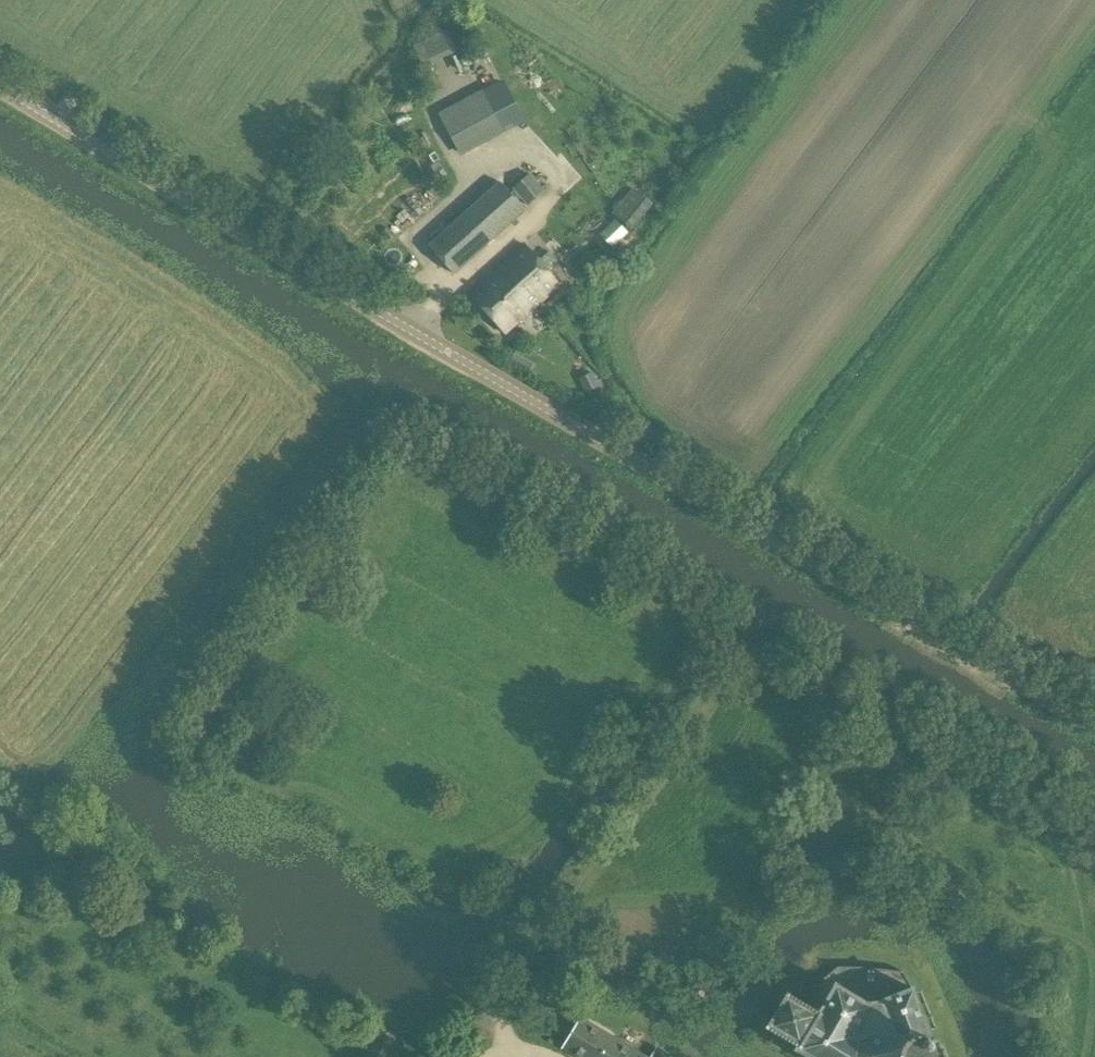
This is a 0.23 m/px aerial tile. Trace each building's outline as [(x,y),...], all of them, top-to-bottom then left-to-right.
[(447,29),(413,46),(422,63),(456,46),(447,29)] [(498,128),(480,96),(470,101),(469,100),(443,114),(444,116),(442,117),(459,149),(461,147),(462,149),(498,128)] [(545,190),(531,173),(527,177),(527,176),(513,188),(527,205),(545,190)] [(453,274),(525,211),(500,182),(428,246),(453,274)] [(632,229),(634,227),(633,226),(650,203),(632,189),(613,214),(632,229)] [(613,248),(629,233),(616,219),(600,234),(613,248)] [(504,335),(560,286),(525,246),(469,295),(504,335)] [(593,373),(580,379),(587,392),(599,386),(593,373)] [(836,984),(819,1013),(788,994),(769,1027),(801,1046),(798,1049),(812,1056),(945,1056),(945,1054),(944,1051),(940,1045),(939,1043),(937,1042),(930,1039),(928,1038),(927,1036),(929,1035),(913,988),(881,1000),(880,1001),(867,1003),(836,984)] [(581,1019),(564,1047),(581,1056),(644,1056),(581,1019)] [(671,1056),(657,1048),(651,1056),(670,1056),(671,1056)]
